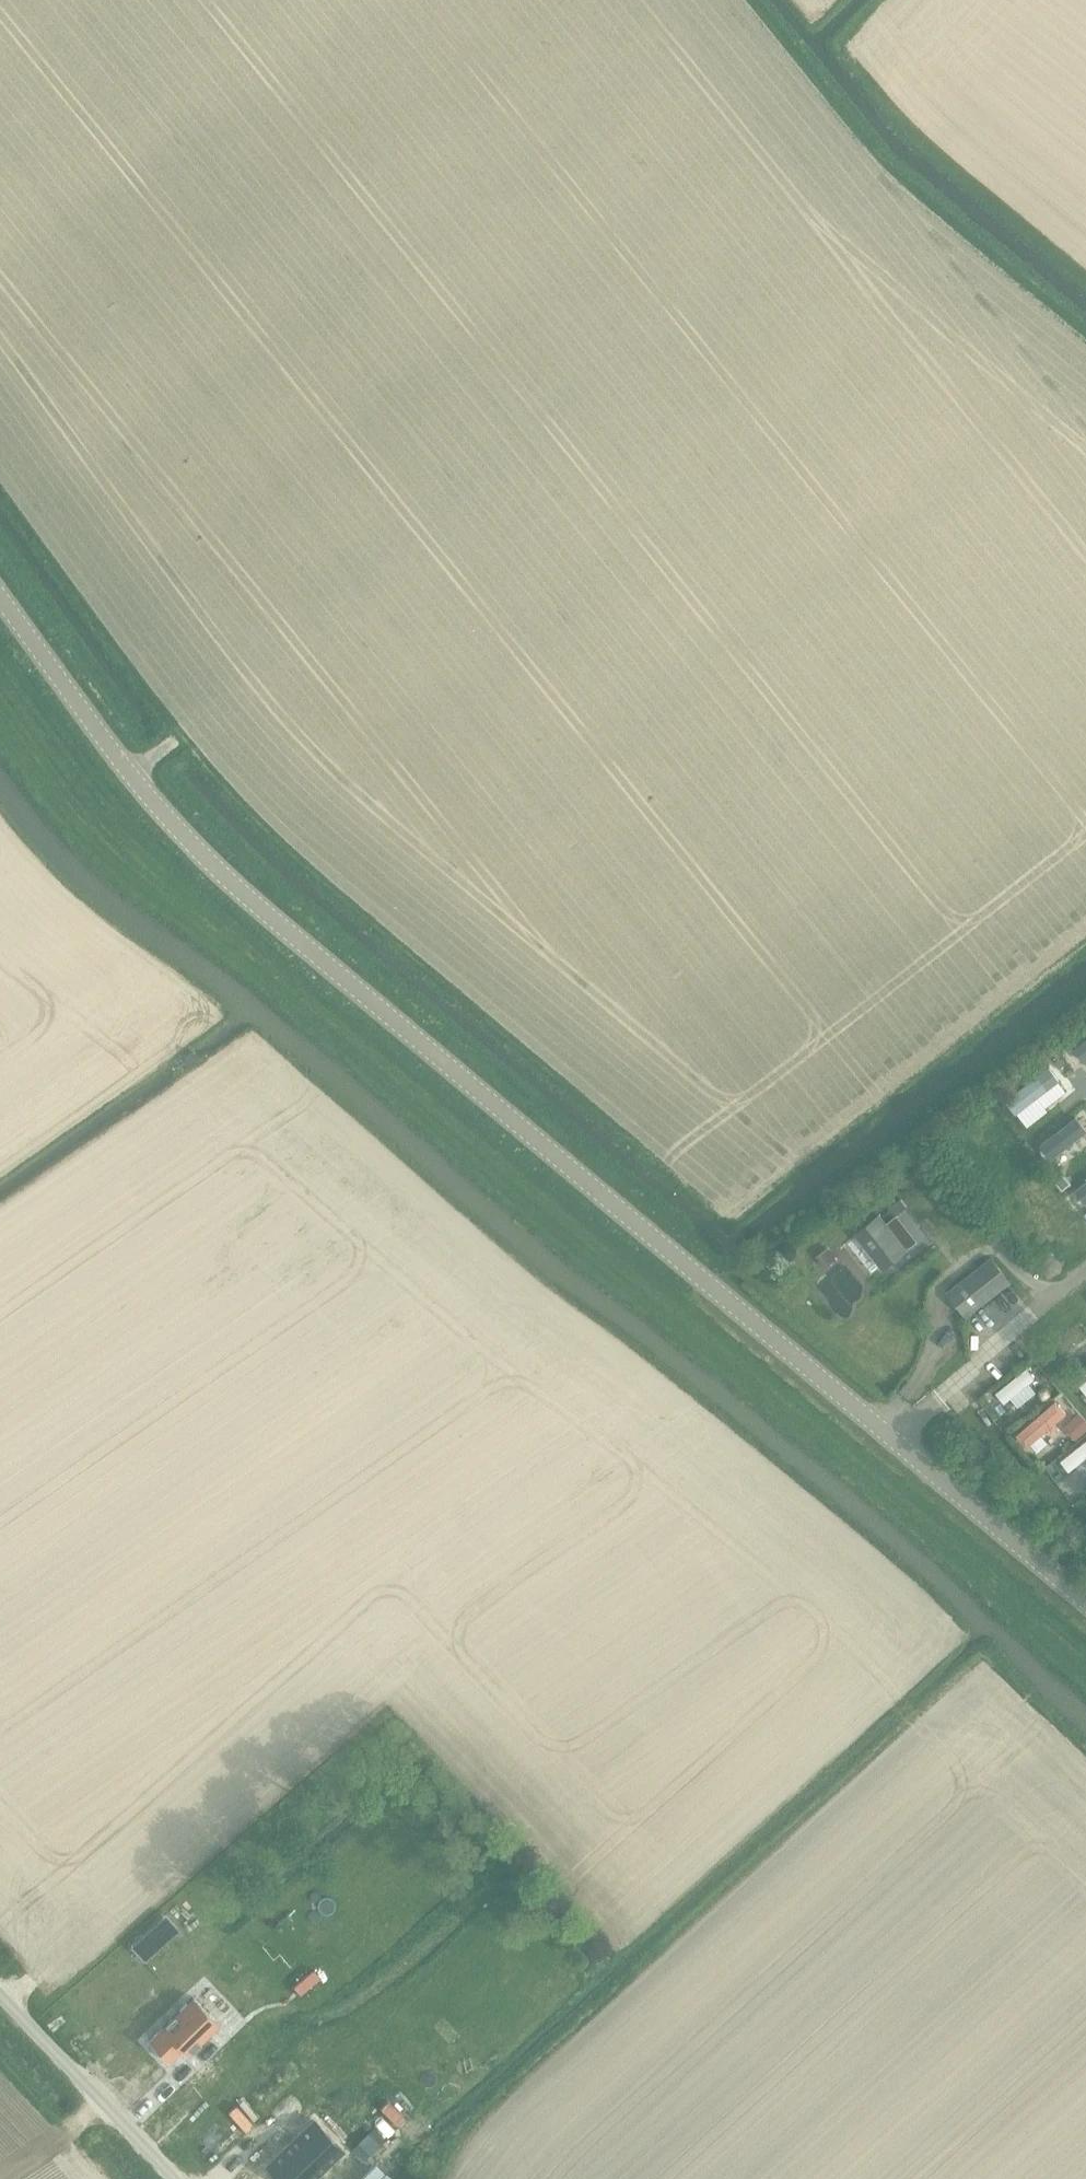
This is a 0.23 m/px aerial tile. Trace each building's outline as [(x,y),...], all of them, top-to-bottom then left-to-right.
[(1059,1170),(1051,1177),(1062,1190),(1070,1183),(1059,1170)] [(889,1208),(895,1216),(907,1207),(901,1199),(889,1208)] [(879,1216),(856,1233),(883,1268),(906,1251),(897,1240),(907,1232),(895,1216),(885,1224),(879,1216)] [(828,1248),(817,1256),(824,1265),(835,1258),(828,1248)] [(946,1293),(965,1317),(1010,1282),(991,1258),(946,1293)] [(1085,1337),(1085,1330),(1081,1324),(1055,1346),(1064,1356),(1085,1337)] [(1039,1391),(1038,1396),(1042,1399),(1047,1400),(1051,1396),(1051,1391),(1047,1387),(1042,1387),(1039,1391)] [(1062,1418),(1065,1422),(1074,1413),(1057,1396),(1018,1433),(1031,1447),(1062,1418)] [(1066,1427),(1077,1439),(1085,1431),(1085,1423),(1079,1415),(1066,1427)] [(1068,1484),(1085,1468),(1085,1438),(1053,1467),(1068,1484)] [(166,1915),(131,1946),(144,1961),(179,1930),(166,1915)] [(194,1998),(149,2041),(169,2062),(182,2049),(188,2055),(220,2025),(194,1998)] [(255,2176),(258,2178),(309,2178),(330,2159),(303,2131),(255,2176)]
